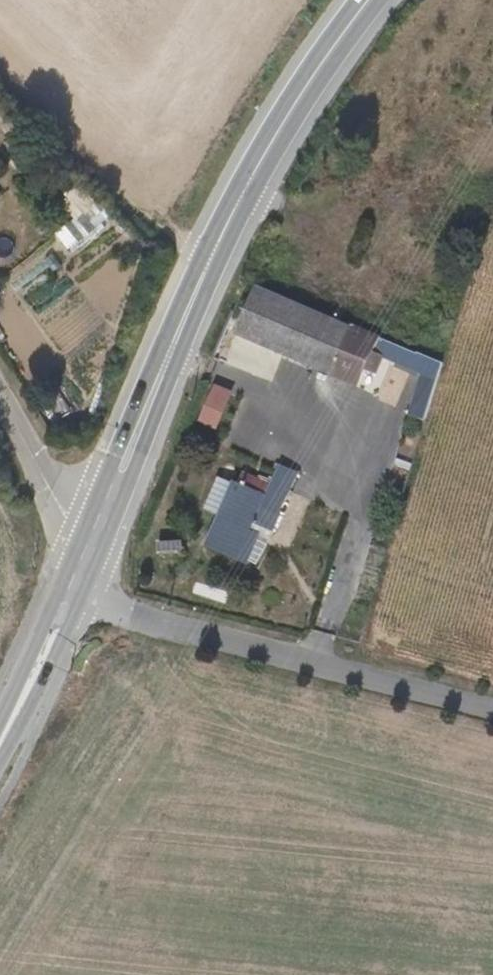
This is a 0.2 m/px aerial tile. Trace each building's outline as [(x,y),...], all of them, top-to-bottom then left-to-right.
[(79,216),(57,235),(71,250),(93,231),(79,216)] [(421,438),(442,367),(272,298),(245,358),(366,409),(373,392),(387,398),(393,380),(415,391),(403,430),(421,438)] [(216,432),(231,394),(213,386),(198,425),(216,432)] [(282,497),(250,484),(220,558),(258,573),(269,548),(262,545),(266,533),(284,541),(295,516),(277,509),(282,497)]
